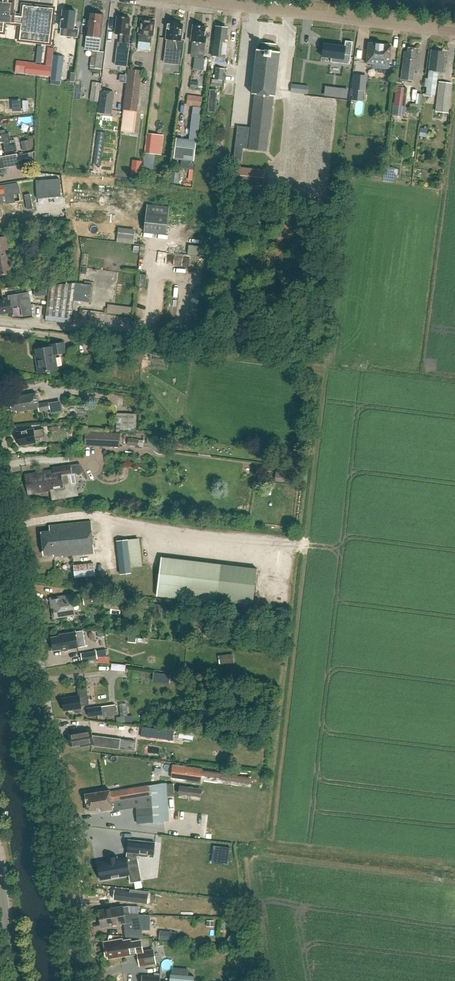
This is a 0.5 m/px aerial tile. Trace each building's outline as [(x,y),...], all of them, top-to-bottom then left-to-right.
[(20,24),(21,16),(15,16),(16,10),(14,10),(16,0),(14,0),(0,0),(0,32),(3,32),(4,22),(20,24)] [(49,43),(53,10),(53,9),(24,5),(23,16),(21,16),(20,24),(19,32),(21,32),(20,39),(49,43)] [(73,38),(73,37),(78,38),(79,30),(74,29),(76,12),(64,10),(62,28),(66,28),(65,37),(73,38)] [(104,15),(89,13),(86,36),(89,36),(88,44),(98,45),(99,37),(101,38),(102,38),(104,15)] [(120,36),(120,43),(119,46),(118,46),(115,65),(127,67),(130,44),(129,44),(131,26),(130,26),(131,18),(117,17),(115,35),(120,36)] [(140,34),(139,42),(138,49),(151,51),(152,43),(153,36),(155,21),(141,19),(140,34)] [(171,22),(169,22),(167,39),(169,39),(174,39),(172,56),(183,57),(185,40),(182,40),(183,34),(181,33),(183,23),(176,23),(176,21),(171,21),(171,22)] [(205,36),(206,27),(193,25),(191,41),(193,42),(191,56),(204,58),(207,37),(205,36)] [(227,35),(227,28),(216,27),(214,43),(213,47),(227,49),(227,44),(228,44),(229,35),(227,35)] [(169,39),(167,39),(164,63),(182,65),(183,57),(172,56),(174,39),(169,39)] [(322,57),(340,59),(339,63),(350,64),(353,42),(346,41),(345,47),(324,44),(322,57)] [(275,97),(280,52),(276,51),(276,44),(262,43),(261,50),(257,50),(252,94),(255,95),(251,128),(237,126),(234,161),(242,162),(243,149),(267,151),(269,131),(270,131),(274,97),(275,97)] [(389,71),(389,66),(391,46),(369,43),(367,64),(371,64),(371,68),(377,69),(379,73),(386,73),(389,71)] [(417,49),(408,48),(408,51),(404,51),(401,79),(413,81),(414,69),(417,69),(419,54),(416,54),(417,49)] [(103,69),(105,52),(93,50),(91,68),(103,69)] [(445,57),(444,57),(444,52),(429,51),(426,79),(424,79),(423,87),(425,87),(425,94),(435,95),(436,81),(437,72),(443,73),(445,57)] [(62,72),(64,56),(53,55),(52,71),(62,72)] [(18,70),(26,71),(25,74),(50,76),(51,66),(37,65),(37,63),(36,63),(19,61),(18,70)] [(216,68),(214,79),(225,80),(225,75),(224,74),(224,69),(216,68)] [(138,111),(143,70),(129,69),(124,109),(138,111)] [(367,90),(368,75),(355,74),(353,89),(354,89),(353,100),(364,101),(365,90),(367,90)] [(93,82),(91,101),(99,102),(101,83),(93,82)] [(435,112),(436,112),(448,114),(452,83),(439,82),(435,112)] [(309,86),(293,84),(292,92),(308,94),(309,86)] [(396,87),(393,111),(405,112),(408,88),(396,87)] [(347,98),(348,90),(338,89),(337,97),(347,98)] [(191,95),(190,106),(201,108),(203,97),(191,95)] [(100,103),(99,113),(111,115),(112,105),(100,103)] [(198,141),(200,124),(192,123),(190,140),(198,141)] [(429,129),(421,128),(420,136),(428,137),(429,129)] [(4,143),(6,154),(17,152),(15,140),(10,141),(9,133),(3,134),(2,132),(0,132),(0,143),(4,143)] [(145,153),(162,155),(165,135),(147,133),(145,153)] [(176,138),(174,158),(194,161),(196,140),(176,138)] [(29,153),(19,155),(20,164),(31,163),(29,153)] [(19,166),(17,155),(0,157),(0,169),(19,166)] [(132,165),(131,175),(140,176),(141,166),(132,165)] [(263,194),(265,170),(237,167),(235,191),(263,194)] [(172,172),(171,182),(179,183),(180,174),(172,172)] [(60,179),(36,180),(37,198),(61,197),(60,179)] [(17,184),(0,187),(0,204),(6,203),(6,204),(15,203),(14,195),(19,194),(17,184)] [(145,233),(167,235),(170,206),(148,204),(145,233)] [(135,229),(119,227),(117,238),(134,239),(135,229)] [(12,273),(6,237),(0,238),(0,276),(12,273)] [(46,316),(72,319),(76,283),(50,285),(46,316)] [(48,295),(47,284),(34,285),(35,297),(48,295)] [(9,298),(0,299),(0,314),(12,312),(11,306),(21,305),(23,316),(33,314),(29,293),(9,296),(9,298)] [(57,366),(54,351),(65,350),(64,340),(50,342),(50,345),(36,347),(38,358),(37,358),(38,369),(48,368),(48,367),(57,366)] [(38,405),(36,393),(20,396),(20,398),(10,400),(12,412),(16,411),(17,412),(21,412),(21,413),(24,412),(24,411),(39,408),(39,411),(49,410),(48,403),(38,405)] [(136,433),(136,414),(121,413),(117,413),(116,432),(120,432),(136,433)] [(86,428),(85,443),(85,445),(104,447),(104,446),(120,447),(121,434),(105,433),(105,429),(86,428)] [(33,429),(17,433),(20,445),(36,442),(35,438),(45,436),(43,429),(34,431),(33,429)] [(140,439),(129,438),(128,445),(139,446),(140,439)] [(53,470),(25,475),(28,494),(51,491),(53,499),(76,495),(75,484),(71,485),(69,475),(71,474),(70,466),(53,468),(53,470)] [(278,471),(276,481),(296,484),(298,474),(278,471)] [(50,532),(42,533),(44,555),(54,554),(54,556),(63,555),(63,557),(94,554),(91,522),(49,526),(50,532)] [(139,539),(128,540),(130,568),(142,567),(139,539)] [(120,575),(131,574),(130,568),(128,540),(116,541),(120,575)] [(161,558),(157,596),(252,607),(257,568),(161,558)] [(95,563),(74,565),(76,578),(96,576),(95,563)] [(51,600),(54,617),(66,616),(66,617),(74,616),(73,608),(71,609),(69,597),(51,600)] [(154,612),(164,613),(165,605),(155,604),(154,612)] [(59,636),(52,638),(54,651),(62,649),(62,650),(77,648),(75,632),(59,635),(59,636)] [(105,649),(97,650),(98,657),(107,657),(105,649)] [(97,650),(82,653),(83,662),(98,660),(99,660),(98,657),(97,650)] [(234,654),(222,655),(223,663),(235,662),(234,654)] [(155,672),(153,681),(161,682),(162,673),(155,672)] [(74,710),(74,713),(76,714),(79,713),(81,712),(81,709),(81,706),(87,705),(86,698),(88,697),(86,687),(78,688),(79,696),(62,698),(64,711),(74,710)] [(114,705),(101,707),(102,714),(103,715),(109,715),(116,714),(114,705)] [(102,715),(101,707),(87,708),(88,717),(102,715)] [(142,727),(141,736),(163,739),(164,730),(142,727)] [(78,733),(68,734),(70,747),(80,745),(80,747),(92,745),(92,746),(119,749),(121,739),(92,735),(91,729),(78,731),(78,733)] [(171,778),(201,782),(202,775),(222,778),(221,780),(253,784),(254,778),(224,774),(224,773),(202,770),(203,768),(173,764),(171,778)] [(100,811),(112,809),(136,805),(137,823),(158,821),(156,787),(143,789),(143,786),(110,791),(110,790),(85,795),(87,803),(88,811),(100,809),(100,811)] [(203,789),(180,786),(179,794),(202,797),(203,789)] [(107,860),(98,862),(101,880),(129,875),(131,882),(141,881),(137,856),(154,857),(155,843),(129,840),(127,857),(118,859),(117,856),(107,858),(107,860)] [(214,846),(213,855),(221,856),(220,864),(229,865),(231,848),(214,846)] [(149,873),(149,886),(165,886),(165,873),(149,873)] [(115,890),(114,899),(144,903),(148,903),(149,891),(130,889),(130,892),(115,890)] [(128,906),(122,907),(122,906),(99,910),(100,919),(130,914),(128,906)] [(130,914),(100,919),(102,927),(125,923),(126,930),(125,930),(126,937),(143,938),(139,915),(130,915),(130,914)] [(238,920),(237,932),(245,932),(246,921),(238,920)] [(176,933),(160,931),(159,939),(175,941),(176,933)] [(227,941),(235,945),(240,937),(232,933),(227,941)] [(140,966),(155,963),(153,950),(143,952),(141,940),(133,942),(132,939),(123,941),(122,939),(104,942),(106,956),(108,956),(108,958),(125,955),(138,953),(140,966)]
